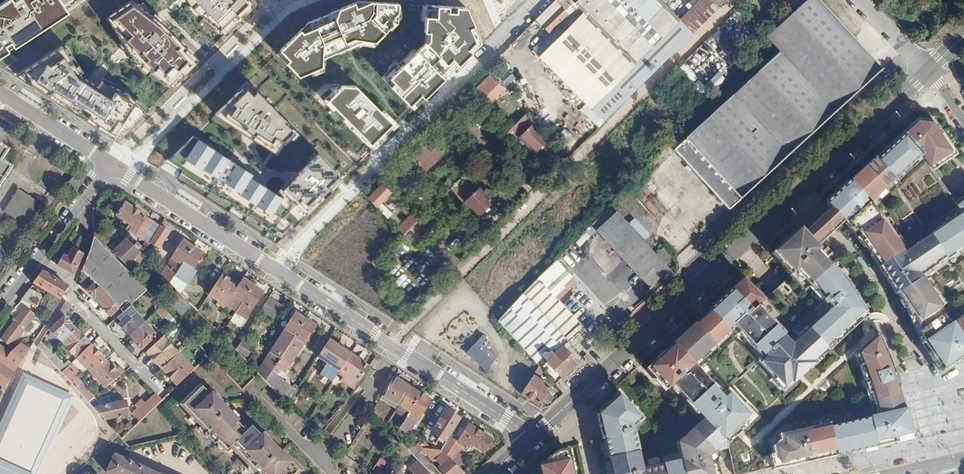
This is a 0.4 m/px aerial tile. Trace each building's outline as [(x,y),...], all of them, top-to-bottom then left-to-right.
[(0,3),(0,48),(6,51),(68,11),(65,7),(77,0),(4,0),(0,3)] [(192,7),(227,31),(246,12),(236,2),(237,0),(187,0),(192,7)] [(249,0),(237,0),(236,2),(246,12),(254,4),(249,0)] [(537,17),(548,29),(567,12),(570,15),(534,50),(603,121),(725,0),(699,0),(680,18),(662,0),(577,0),(576,2),(574,0),(554,0),(537,17)] [(728,209),(882,69),(818,0),(806,0),(766,38),(779,51),(673,150),(728,209)] [(164,19),(133,1),(110,16),(116,25),(112,28),(126,59),(159,81),(163,77),(173,84),(195,62),(183,50),(188,45),(164,19)] [(308,21),(279,50),(288,59),(285,63),(298,76),(322,68),(324,60),(366,40),(376,43),(397,19),(398,3),(358,1),(308,21)] [(465,7),(425,5),(423,31),(428,31),(428,39),(397,69),(393,65),(381,76),(413,108),(480,42),(465,7)] [(116,25),(110,16),(107,18),(112,28),(116,25)] [(81,75),(62,45),(16,75),(31,84),(35,87),(67,108),(74,112),(80,116),(112,137),(124,126),(128,128),(148,108),(131,91),(104,78),(99,82),(81,75)] [(200,57),(188,45),(183,50),(195,62),(200,57)] [(377,80),(384,69),(377,64),(370,74),(377,80)] [(690,71),(684,77),(707,100),(713,94),(690,71)] [(489,75),(472,92),(485,105),(502,88),(489,75)] [(254,91),(246,83),(214,114),(243,132),(246,130),(257,142),(276,154),(284,141),(285,143),(295,133),(285,123),(287,122),(256,90),(254,91)] [(392,122),(355,85),(331,84),(319,96),(371,149),(386,135),(382,132),(392,122)] [(663,114),(672,123),(678,116),(669,108),(663,114)] [(917,117),(901,132),(921,153),(932,169),(957,152),(934,118),(917,117)] [(533,123),(519,136),(534,151),(547,137),(533,123)] [(901,132),(876,155),(894,176),(921,153),(901,132)] [(252,174),(192,135),(168,159),(175,165),(183,170),(181,173),(246,219),(248,217),(260,225),(259,227),(267,233),(269,230),(280,238),(287,227),(290,230),(342,178),(317,153),(277,194),(250,177),(252,174)] [(426,139),(409,156),(423,170),(440,153),(426,139)] [(16,179),(5,172),(12,161),(0,153),(0,203),(16,179)] [(866,165),(885,185),(894,176),(876,155),(866,165)] [(866,165),(850,178),(870,199),(885,185),(866,165)] [(380,183),(388,192),(399,180),(385,167),(375,177),(380,183)] [(431,173),(427,177),(437,187),(441,183),(431,173)] [(844,220),(846,222),(870,199),(850,178),(827,202),(829,204),(844,220)] [(653,213),(666,204),(674,215),(678,212),(658,182),(640,194),(653,213)] [(380,183),(366,197),(374,205),(388,192),(380,183)] [(403,183),(395,191),(406,203),(414,195),(403,183)] [(478,187),(464,200),(478,213),(491,200),(478,187)] [(19,188),(5,212),(26,225),(41,202),(19,188)] [(961,210),(963,214),(963,194),(955,200),(961,210)] [(846,222),(876,265),(903,247),(870,199),(846,222)] [(804,228),(819,244),(844,220),(829,204),(804,228)] [(127,231),(136,236),(148,220),(125,206),(118,217),(127,222),(126,224),(130,227),(127,231)] [(945,257),(963,245),(963,214),(961,210),(928,232),(945,257)] [(412,211),(399,228),(408,235),(420,218),(412,211)] [(149,244),(160,228),(148,220),(136,236),(149,244)] [(797,269),(809,282),(830,261),(819,247),(821,246),(819,244),(805,229),(804,228),(801,224),(773,250),(793,272),(797,269)] [(107,242),(94,228),(93,237),(102,246),(107,242)] [(160,228),(149,244),(159,249),(168,234),(160,228)] [(895,292),(898,290),(921,275),(921,274),(945,257),(928,232),(904,248),(903,247),(876,265),(895,292)] [(102,246),(93,237),(89,252),(82,269),(96,283),(87,292),(93,298),(95,297),(111,315),(122,303),(126,307),(144,289),(102,246)] [(86,244),(87,240),(83,238),(70,260),(63,256),(57,266),(73,275),(81,256),(86,244)] [(126,239),(112,252),(126,267),(139,253),(126,239)] [(161,275),(169,284),(193,248),(183,242),(161,275)] [(169,284),(176,291),(180,295),(186,285),(187,285),(196,273),(192,270),(202,255),(193,248),(169,284)] [(670,258),(661,248),(654,254),(664,264),(670,258)] [(654,254),(649,249),(628,269),(646,287),(658,277),(663,282),(673,273),(664,264),(654,254)] [(827,307),(807,327),(824,346),(865,308),(861,302),(855,293),(848,282),(842,274),(834,264),(830,261),(809,282),(817,293),(824,301),(827,307)] [(68,286),(42,272),(33,284),(60,299),(68,286)] [(742,275),(731,286),(751,307),(756,302),(762,297),(742,275)] [(898,290),(914,330),(942,310),(944,309),(921,275),(898,290)] [(227,306),(227,305),(239,287),(221,276),(209,294),(227,306)] [(227,305),(236,311),(253,286),(244,280),(239,287),(227,305)] [(536,280),(520,295),(566,342),(582,326),(536,280)] [(253,286),(236,311),(247,317),(262,292),(253,286)] [(709,308),(728,329),(733,324),(751,307),(731,286),(708,307),(709,308)] [(30,289),(21,300),(36,306),(40,298),(40,294),(30,289)] [(180,295),(176,291),(167,301),(182,316),(188,310),(180,300),(182,297),(180,295)] [(54,312),(61,301),(47,292),(40,304),(54,312)] [(566,342),(520,295),(509,307),(567,371),(576,363),(561,348),(566,342)] [(281,307),(268,299),(260,312),(273,320),(281,307)] [(52,329),(63,340),(74,329),(63,317),(71,306),(66,301),(53,320),(57,325),(52,329)] [(774,322),(756,302),(751,307),(733,324),(751,344),(774,322)] [(131,312),(126,307),(112,321),(116,326),(119,324),(124,331),(127,330),(131,335),(142,325),(137,320),(139,317),(132,311),(131,312)] [(160,307),(155,311),(161,319),(163,316),(173,327),(176,324),(160,307)] [(567,371),(509,307),(496,321),(535,363),(543,357),(561,377),(567,371)] [(24,308),(0,339),(10,347),(24,330),(29,334),(34,326),(29,323),(34,316),(24,308)] [(694,321),(714,342),(728,329),(709,308),(694,321)] [(954,320),(952,318),(949,320),(942,310),(914,330),(917,337),(920,337),(920,341),(921,345),(926,352),(925,353),(932,363),(939,373),(963,356),(963,335),(954,320)] [(954,320),(963,335),(963,313),(954,320)] [(295,338),(305,321),(296,315),(264,366),(273,371),(295,338)] [(315,327),(305,321),(295,338),(273,371),(266,383),(287,405),(301,384),(279,370),(283,364),(288,368),(315,327)] [(694,321),(673,340),(693,362),(714,342),(694,321)] [(784,332),(774,322),(751,344),(760,354),(762,352),(784,332)] [(149,332),(142,325),(131,335),(136,339),(134,341),(146,352),(158,341),(149,332)] [(784,332),(762,352),(764,354),(758,359),(782,385),(788,380),(790,382),(815,359),(814,358),(826,347),(824,346),(807,327),(792,340),(784,332)] [(63,340),(78,357),(91,345),(81,334),(79,335),(74,329),(63,340)] [(214,330),(209,336),(218,346),(224,340),(214,330)] [(884,344),(877,331),(855,350),(859,358),(864,368),(867,377),(871,387),(873,397),(877,411),(905,405),(899,385),(896,374),(890,358),(884,344)] [(247,333),(235,351),(246,363),(258,343),(248,337),(250,334),(247,333)] [(318,358),(329,341),(322,336),(311,354),(318,358)] [(339,371),(350,353),(329,340),(329,341),(318,358),(317,359),(326,364),(339,372),(339,371)] [(667,385),(670,383),(693,362),(673,340),(647,363),(667,385)] [(42,341),(36,347),(62,370),(67,364),(42,341)] [(497,357),(476,341),(465,353),(485,370),(497,357)] [(4,387),(27,349),(19,344),(11,354),(0,348),(0,385),(4,387)] [(78,357),(91,373),(105,361),(100,356),(101,355),(91,345),(78,357)] [(162,345),(150,357),(161,368),(173,357),(162,345)] [(358,384),(369,367),(357,359),(358,358),(350,353),(339,371),(347,376),(358,384)] [(173,357),(161,368),(177,386),(194,371),(177,354),(173,357)] [(91,373),(104,387),(124,372),(120,367),(117,369),(109,366),(105,361),(91,373)] [(670,383),(688,403),(711,382),(693,362),(670,383)] [(61,373),(74,388),(78,384),(80,382),(71,372),(75,369),(70,364),(61,373)] [(23,374),(0,424),(0,473),(40,473),(75,397),(23,374)] [(543,406),(556,386),(536,374),(523,393),(543,406)] [(382,395),(399,405),(410,388),(394,378),(382,395)] [(711,382),(688,403),(702,417),(722,439),(750,413),(728,389),(722,394),(711,382)] [(74,388),(87,401),(90,399),(78,384),(74,388)] [(180,406),(207,433),(204,435),(215,445),(217,443),(226,453),(232,447),(241,457),(240,458),(255,473),(299,473),(302,472),(282,452),(281,453),(263,435),(261,437),(252,428),(246,433),(237,424),(240,422),(212,394),(210,396),(200,386),(180,406)] [(399,405),(409,412),(420,395),(410,388),(399,405)] [(605,440),(609,456),(638,449),(633,428),(643,419),(620,394),(597,415),(603,440),(605,440)] [(155,395),(144,405),(150,411),(161,401),(155,395)] [(395,434),(404,439),(429,400),(420,395),(409,412),(395,434)] [(131,416),(137,423),(150,411),(144,405),(141,401),(134,407),(137,411),(131,416)] [(124,402),(92,407),(103,419),(127,415),(124,402)] [(868,414),(868,415),(875,448),(915,439),(907,404),(905,405),(877,411),(868,414)] [(443,432),(449,437),(459,420),(445,411),(435,427),(436,428),(432,434),(439,438),(443,432)] [(868,415),(828,424),(838,457),(875,448),(868,415)] [(684,473),(713,473),(709,454),(717,447),(726,445),(726,443),(724,441),(722,439),(702,417),(691,427),(676,440),(680,457),(684,473)] [(828,420),(786,430),(780,431),(783,442),(774,444),(775,451),(768,452),(772,471),(773,472),(838,457),(828,424),(828,420)] [(449,437),(440,450),(452,461),(462,445),(467,449),(470,444),(483,452),(491,440),(468,426),(458,443),(449,437)] [(420,453),(425,457),(426,454),(434,463),(436,460),(440,466),(438,468),(443,473),(459,473),(462,471),(452,461),(440,450),(423,449),(420,453)] [(613,473),(623,473),(639,467),(638,466),(641,465),(638,449),(609,456),(613,473)] [(556,452),(542,465),(544,473),(575,473),(572,463),(570,463),(567,450),(556,452)] [(116,454),(108,471),(115,473),(159,473),(116,454)] [(377,465),(383,468),(388,461),(381,457),(377,465)] [(680,457),(661,461),(664,473),(684,473),(680,457)] [(661,461),(641,465),(638,466),(639,467),(640,473),(664,473),(661,461)] [(412,473),(427,473),(417,463),(408,470),(412,473)]
